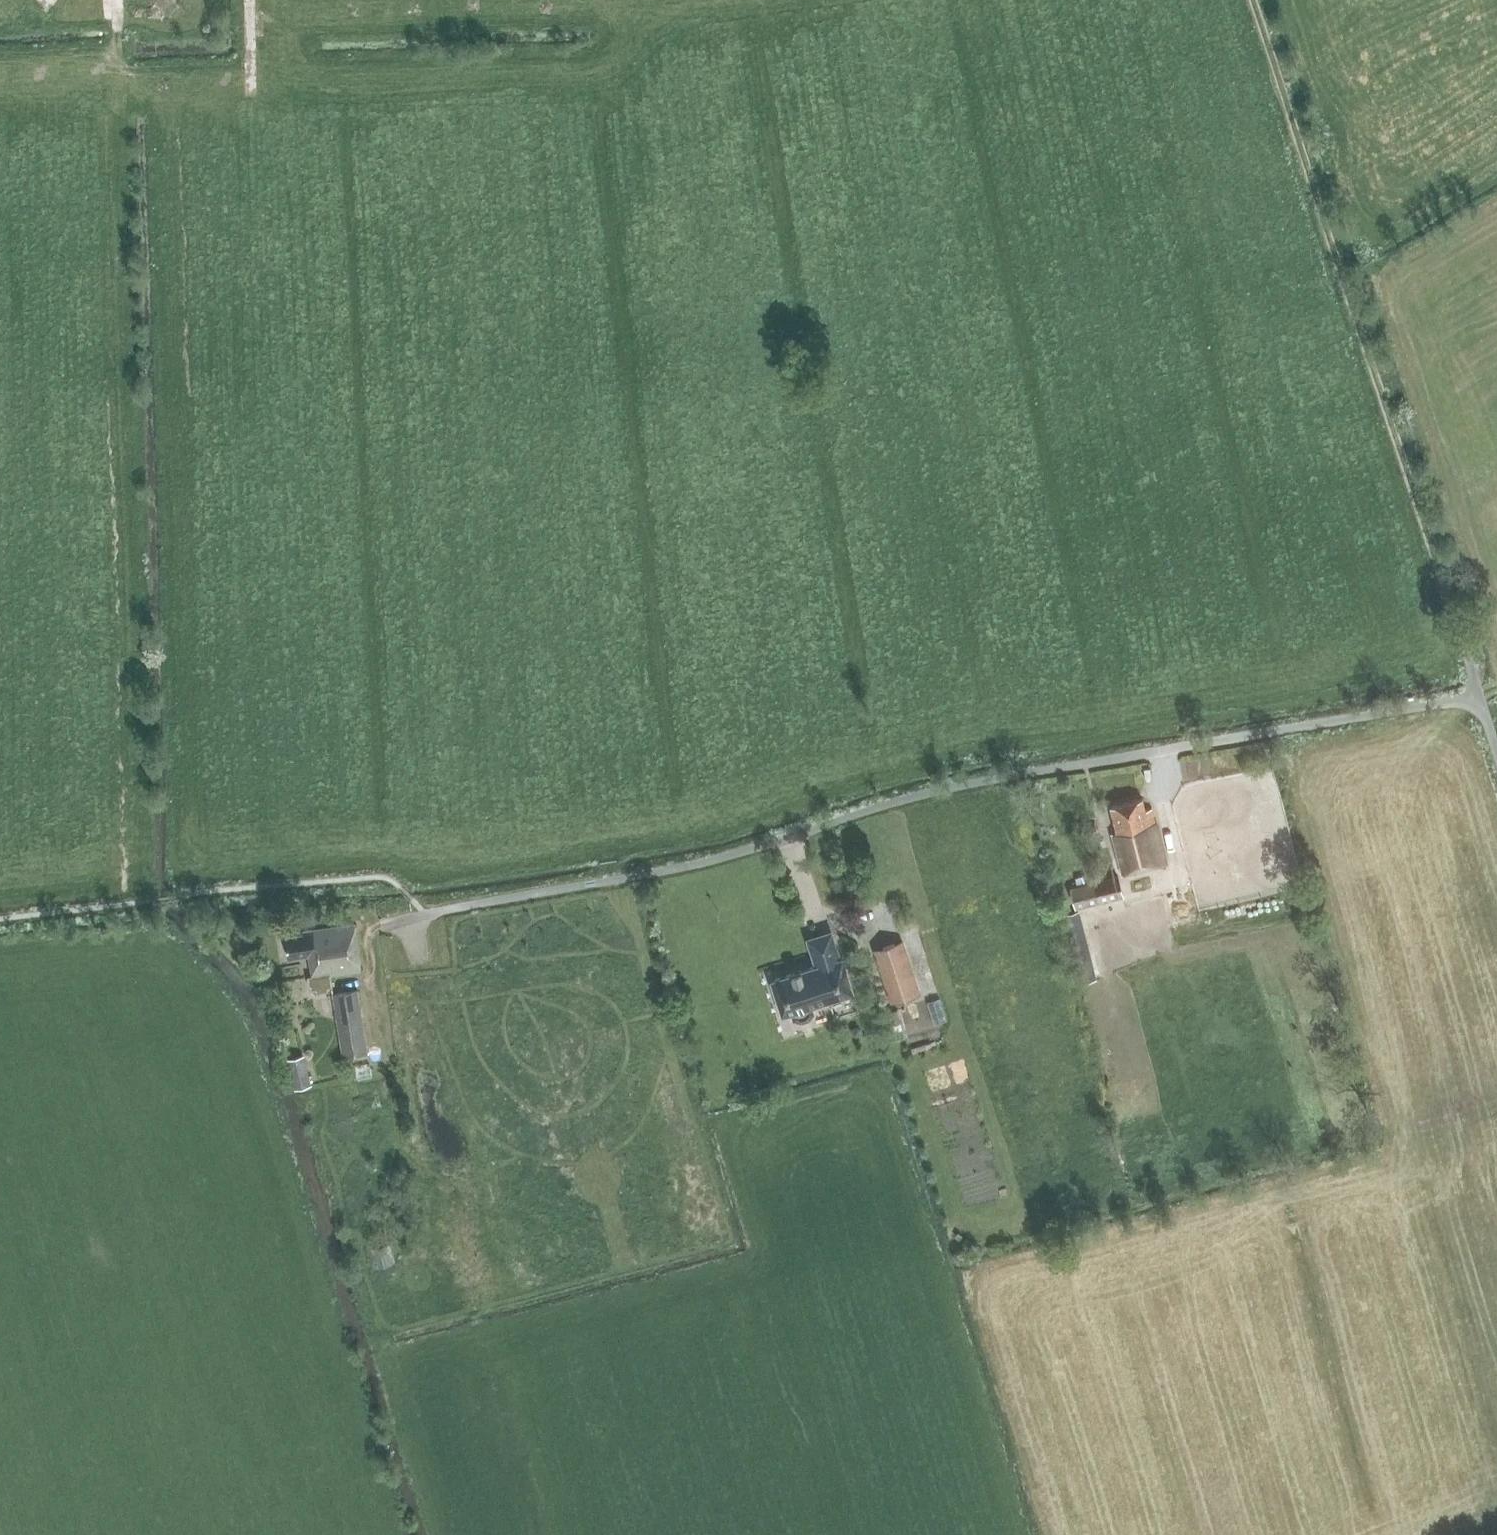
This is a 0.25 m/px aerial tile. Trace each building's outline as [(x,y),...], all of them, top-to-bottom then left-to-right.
[(1121,875),(1165,863),(1151,808),(1145,809),(1142,798),(1109,806),(1116,832),(1110,833),(1121,875)] [(1097,833),(1094,824),(1082,827),(1084,836),(1097,833)] [(1071,892),(1056,896),(1059,907),(1074,904),(1075,908),(1123,896),(1118,875),(1069,886),(1071,892)] [(1096,978),(1079,910),(1064,914),(1080,982),(1096,978)] [(284,937),(288,958),(308,954),(312,977),(307,978),(308,987),(316,992),(330,990),(333,987),(331,974),(360,970),(353,923),(302,931),(302,934),(284,937)] [(806,937),(815,965),(771,980),(782,1013),(791,1010),(793,1018),(800,1020),(808,1017),(813,1011),(810,1004),(852,991),(832,928),(806,937)] [(920,993),(903,939),(873,949),(890,1003),(920,993)] [(356,989),(331,993),(341,1056),(367,1051),(356,989)] [(311,1085),(304,1055),(287,1059),(294,1089),(311,1085)]
